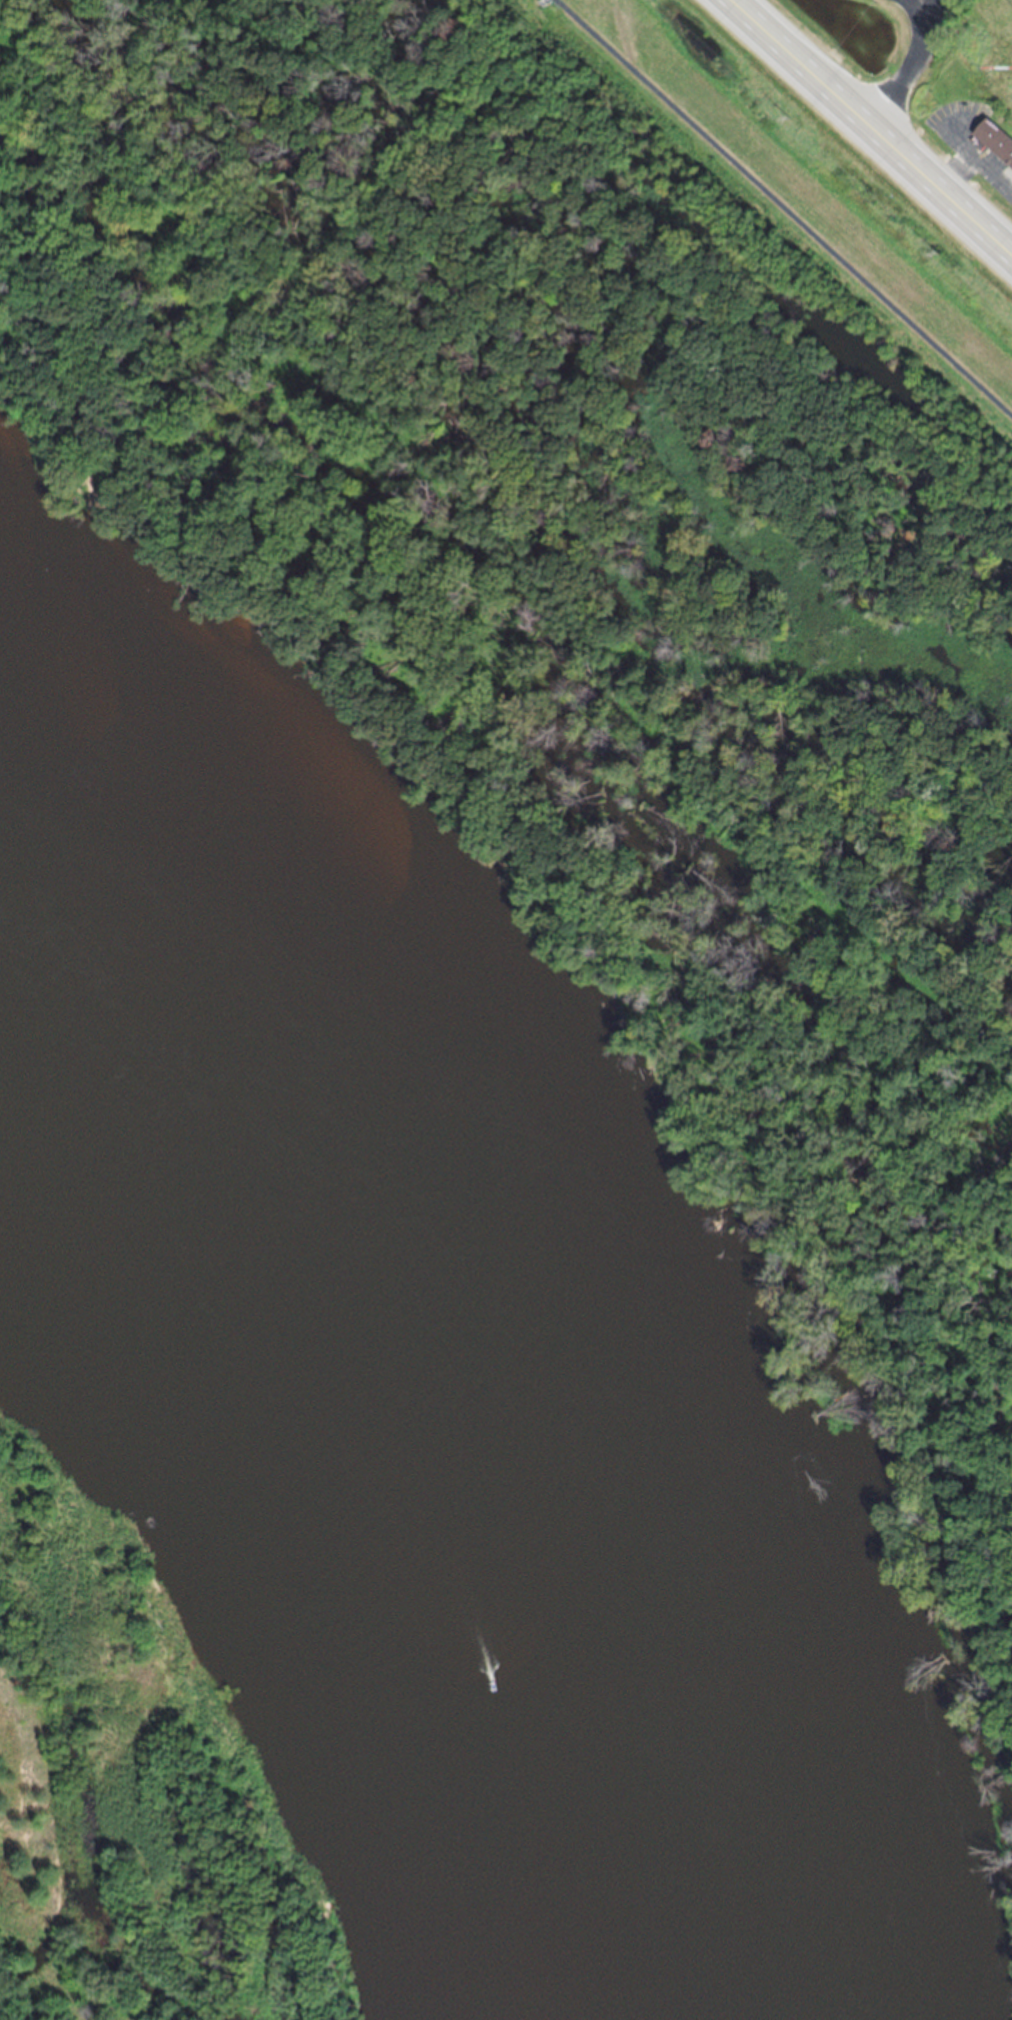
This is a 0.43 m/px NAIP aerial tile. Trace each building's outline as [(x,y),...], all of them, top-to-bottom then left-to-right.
[(985,125),(970,142),(1011,178),(1011,148),(985,125)]
